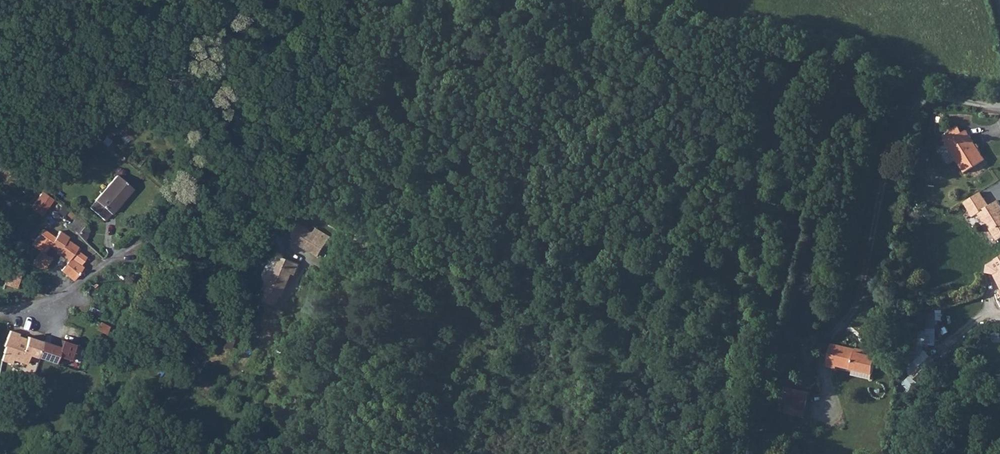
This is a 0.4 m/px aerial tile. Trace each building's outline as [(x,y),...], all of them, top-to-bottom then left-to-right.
[(108,69),(102,82),(118,89),(124,76),(108,69)] [(949,139),(967,169),(987,157),(969,126),(949,139)] [(132,184),(116,171),(114,171),(95,197),(96,197),(89,205),(104,217),(110,208),(112,210),(132,184)] [(986,194),(983,189),(967,198),(970,203),(986,194)] [(39,212),(51,196),(49,194),(40,190),(30,204),(39,212)] [(999,197),(990,201),(986,194),(970,203),(974,211),(979,208),(985,218),(987,218),(997,236),(999,235),(999,198),(999,197)] [(83,225),(85,224),(76,214),(67,223),(77,232),(83,225)] [(319,247),(329,230),(314,221),(311,226),(297,217),(289,229),(319,247)] [(83,225),(77,232),(83,239),(85,236),(86,234),(86,231),(85,228),(83,225)] [(56,243),(60,238),(57,232),(59,230),(56,228),(45,242),(52,247),(56,243)] [(68,253),(72,249),(73,247),(74,245),(64,237),(65,234),(59,230),(57,232),(60,238),(56,243),(68,253)] [(71,278),(80,264),(78,262),(68,253),(56,243),(52,247),(57,250),(56,252),(64,259),(59,268),(71,278)] [(73,247),(72,249),(68,253),(78,262),(81,258),(83,255),(77,250),(73,247)] [(42,262),(46,253),(36,248),(31,260),(41,266),(42,262)] [(283,295),(291,278),(296,276),(301,262),(282,256),(270,290),(259,286),(256,297),(277,306),(281,295),(283,295)] [(21,269),(8,266),(4,284),(17,287),(21,269)] [(25,362),(28,352),(35,354),(41,338),(27,333),(26,335),(17,332),(10,329),(3,343),(4,344),(2,361),(11,363),(13,358),(25,362)] [(35,354),(54,360),(59,345),(41,338),(35,354)] [(837,363),(874,370),(878,348),(865,345),(865,350),(855,348),(856,346),(830,341),(825,363),(837,365),(837,363)] [(784,404),(792,406),(797,388),(787,386),(784,404)] [(799,401),(803,402),(805,389),(797,388),(792,406),(798,407),(799,401)]
